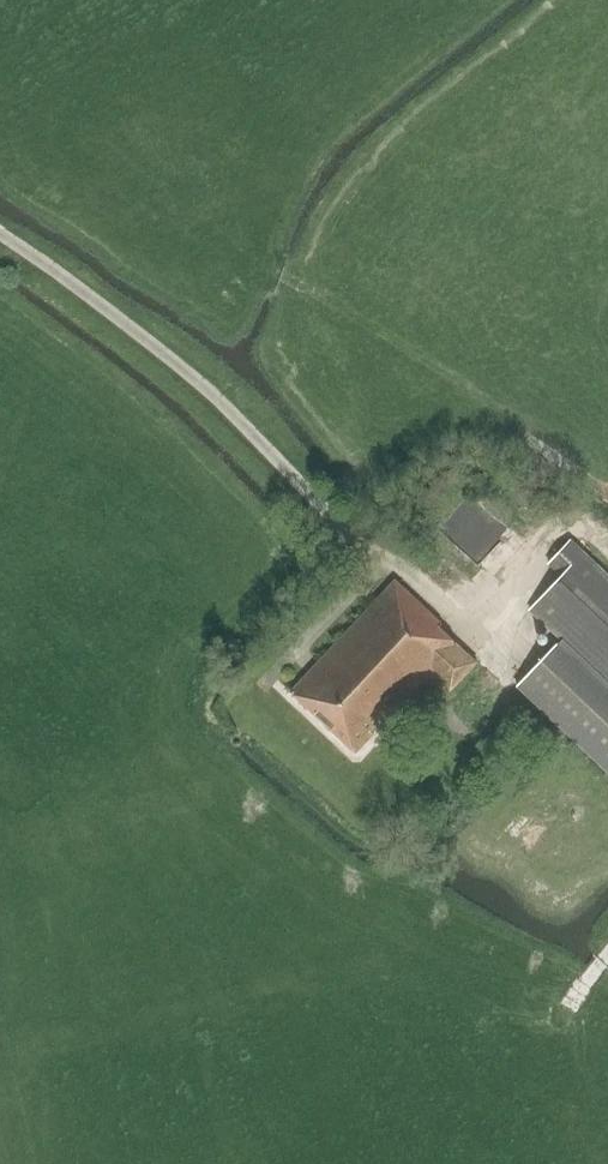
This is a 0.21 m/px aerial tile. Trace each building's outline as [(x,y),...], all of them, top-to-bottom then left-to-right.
[(562,574),(528,610),(607,684),(607,574),(571,539),(549,562),(562,574)] [(443,624),(396,580),(292,691),(357,752),(375,733),(371,730),(379,721),(383,724),(432,672),(450,689),(436,704),(472,737),(513,693),(478,661),(478,662),(440,627),(443,624)] [(518,685),(607,770),(607,691),(557,643),(518,685)]
